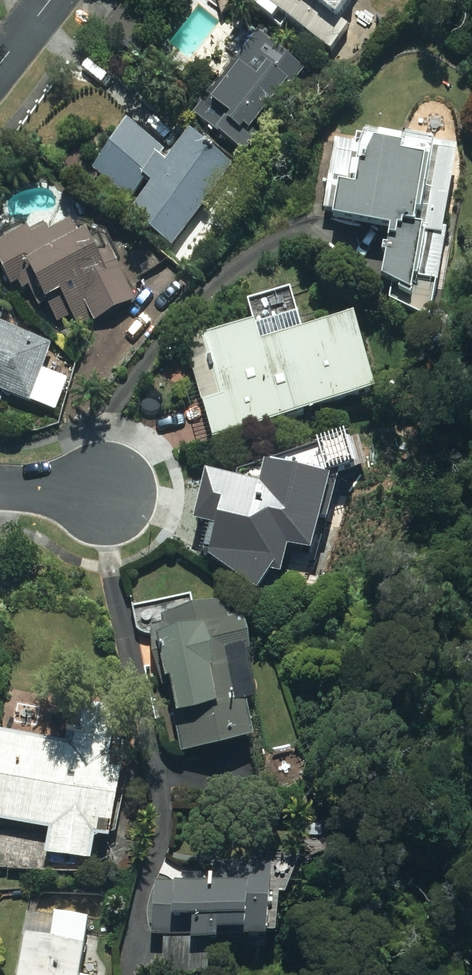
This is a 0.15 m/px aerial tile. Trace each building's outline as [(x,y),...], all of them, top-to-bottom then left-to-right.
[(240,12),(321,65),(342,33),(326,23),(341,0),(249,0),(240,12)] [(299,73),(253,40),(192,124),(238,158),(299,73)] [(158,160),(118,133),(89,174),(128,202),(139,186),(146,191),(127,219),(172,251),(225,177),(180,145),(160,173),(152,168),(158,160)] [(323,230),(382,240),(374,289),(406,294),(415,238),(409,237),(422,163),(336,149),(323,230)] [(0,250),(0,279),(7,291),(19,283),(36,310),(42,307),(52,323),(65,315),(77,335),(130,302),(80,222),(48,242),(38,226),(0,250)] [(347,326),(253,353),(247,331),(181,349),(209,447),(368,402),(347,326)] [(28,404),(44,351),(0,337),(0,395),(28,404)] [(270,588),(277,564),(297,570),(309,528),(304,527),(308,512),(259,498),(255,512),(217,501),(198,568),(270,588)] [(163,720),(169,719),(174,758),(245,749),(239,706),(248,705),(237,618),(151,630),(154,654),(163,720)] [(0,735),(0,828),(40,835),(36,859),(85,868),(90,842),(101,844),(117,759),(100,756),(102,748),(63,740),(62,746),(0,735)] [(205,892),(150,889),(147,945),(161,946),(159,974),(200,974),(202,950),(224,951),(253,953),(258,880),(206,877),(205,892)] [(101,921),(71,917),(67,943),(36,938),(32,974),(94,974),(101,921)]
